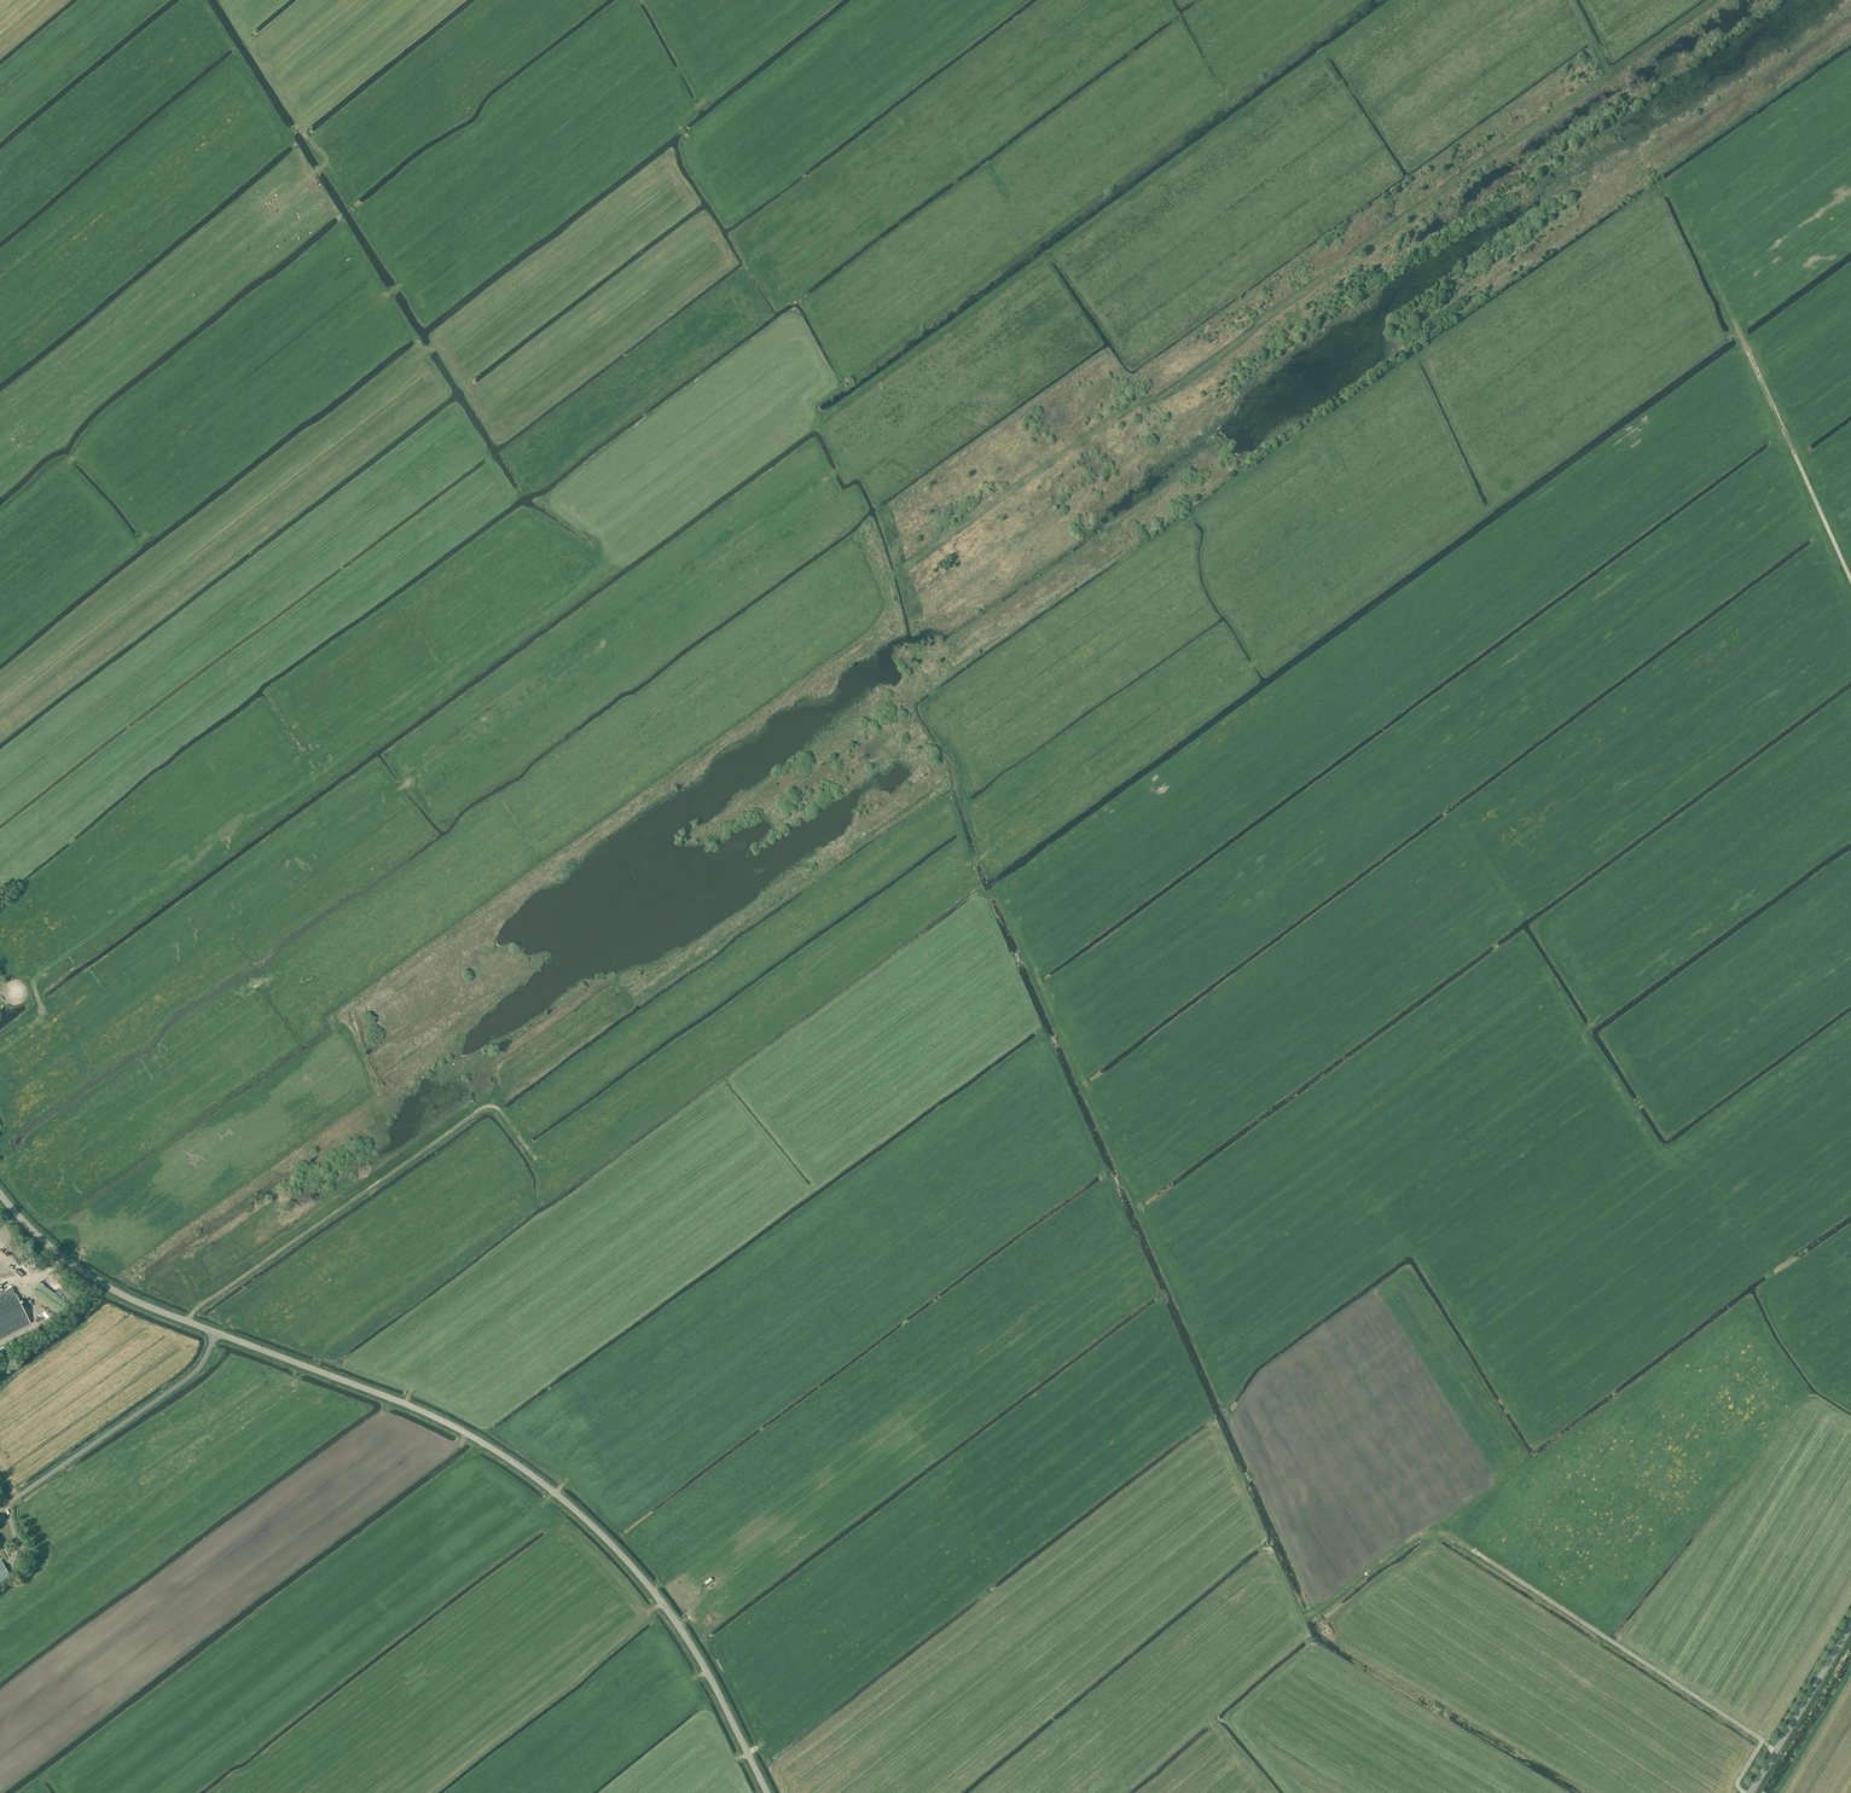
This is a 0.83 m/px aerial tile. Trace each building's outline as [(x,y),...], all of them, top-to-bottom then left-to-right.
[(65,1290),(60,1294),(67,1301),(71,1296),(65,1290)] [(0,1302),(0,1337),(29,1322),(15,1295),(0,1302)] [(0,1560),(0,1582),(10,1577),(0,1560)]
